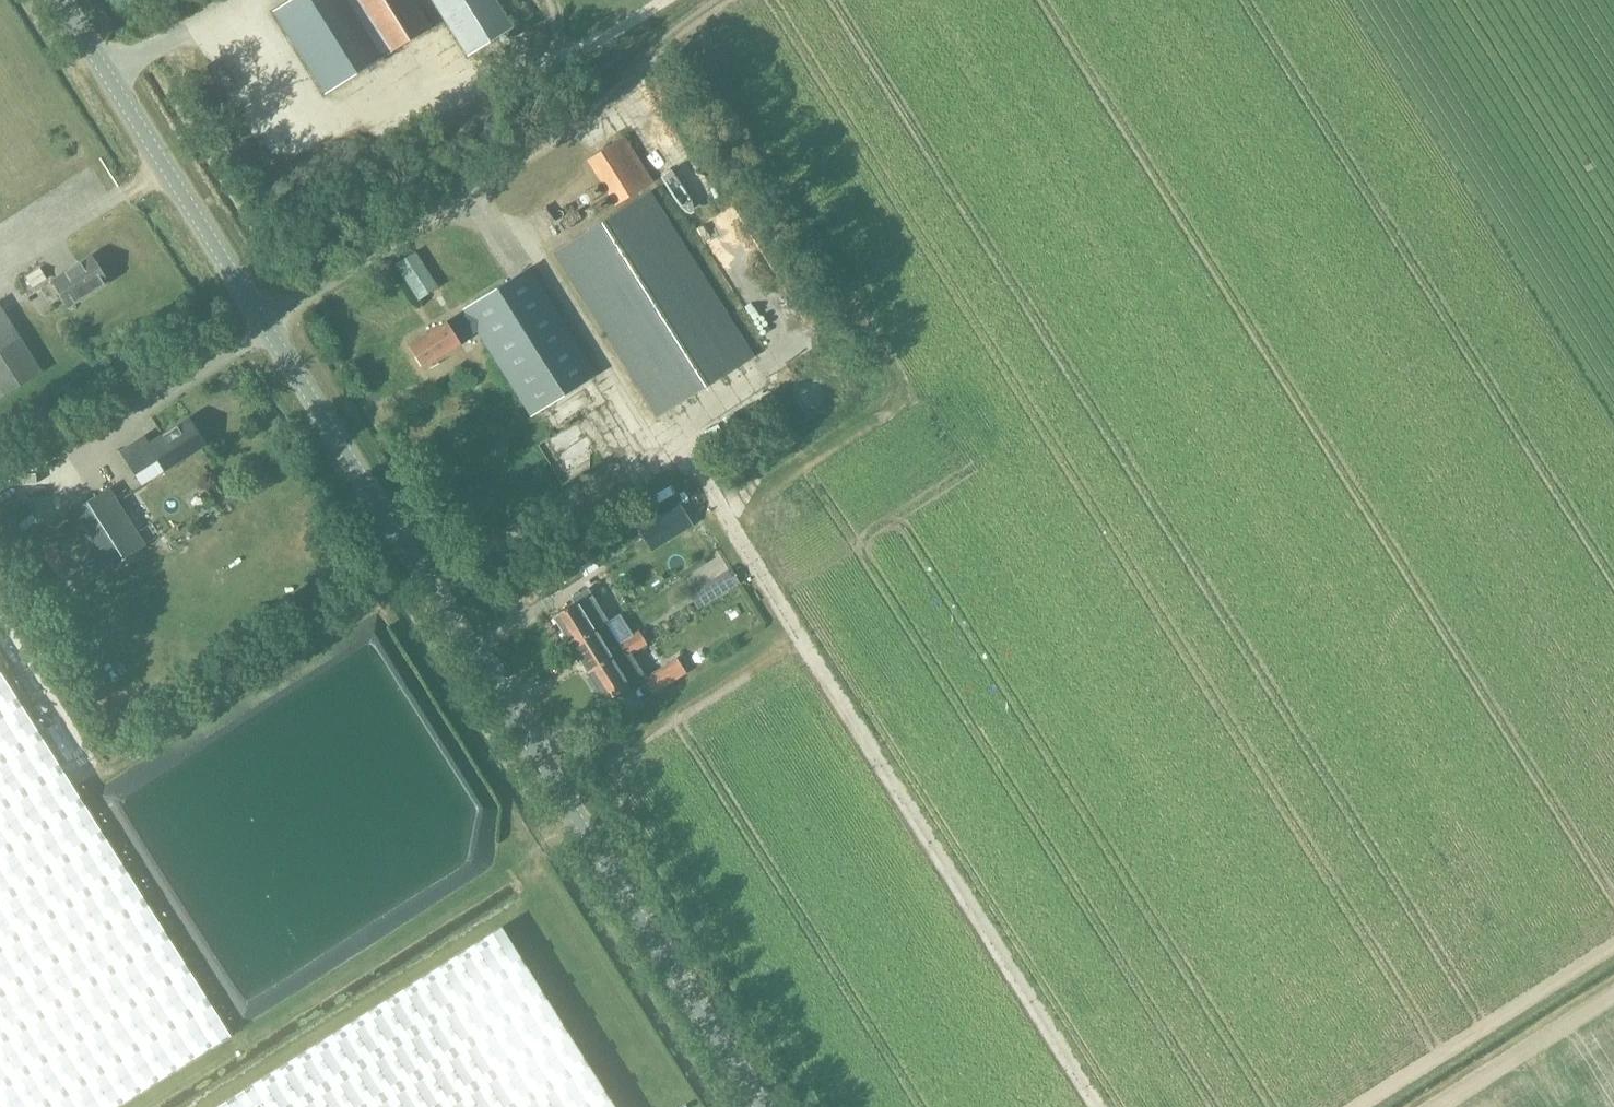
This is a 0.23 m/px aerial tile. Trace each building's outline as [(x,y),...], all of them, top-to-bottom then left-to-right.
[(412,0),(290,0),(273,11),(324,92),(428,26),(412,0)] [(521,20),(509,0),(431,0),(466,55),(521,20)] [(623,136),(586,159),(614,205),(652,181),(623,136)] [(649,192),(553,252),(657,416),(752,355),(649,192)] [(418,299),(437,287),(414,252),(395,263),(418,299)] [(66,307),(107,281),(91,255),(50,281),(50,282),(40,289),(48,303),(59,297),(66,307)] [(466,313),(448,325),(458,342),(477,331),(529,414),(593,373),(527,268),(463,309),(466,313)] [(18,337),(0,308),(0,349),(18,337)] [(458,342),(448,325),(446,322),(407,346),(421,367),(459,343),(458,342)] [(18,337),(0,349),(0,397),(40,372),(18,337)] [(557,422),(588,406),(580,391),(550,408),(557,422)] [(92,408),(101,402),(97,396),(88,402),(92,408)] [(163,471),(205,444),(188,419),(135,453),(130,445),(119,452),(134,475),(156,460),(163,471)] [(66,516),(102,573),(145,546),(108,489),(66,516)] [(648,517),(660,536),(692,515),(680,497),(648,517)] [(102,573),(66,516),(65,515),(42,530),(79,587),(102,573)] [(703,597),(737,581),(729,564),(695,581),(703,597)] [(604,623),(608,620),(587,587),(571,597),(574,602),(552,616),(569,645),(604,623)] [(622,650),(618,643),(617,644),(604,623),(569,645),(587,672),(622,650)] [(636,650),(646,643),(638,631),(628,637),(636,650)] [(626,656),(636,650),(628,637),(618,643),(622,650),(587,672),(605,701),(627,686),(628,688),(641,680),(626,656)] [(661,668),(669,681),(685,672),(676,658),(661,668)] [(231,1034),(80,797),(71,784),(0,672),(0,1106),(116,1106),(231,1034)] [(214,1106),(613,1106),(499,927),(214,1106)]
